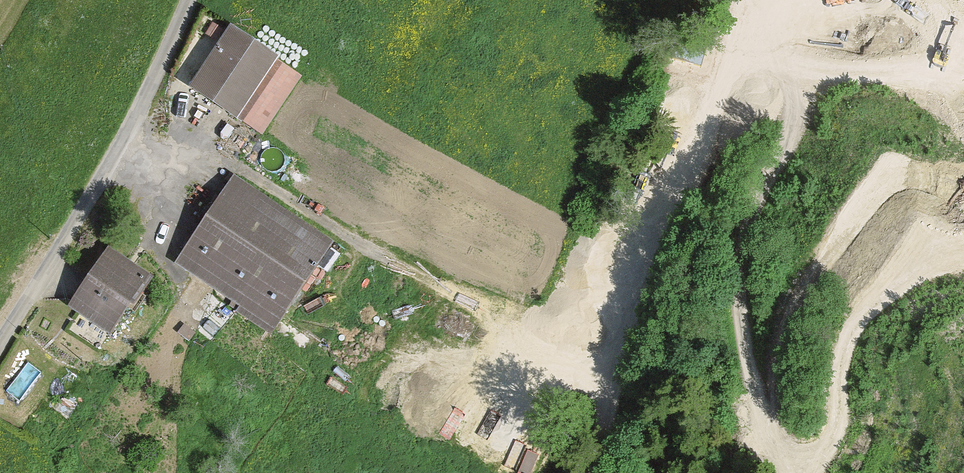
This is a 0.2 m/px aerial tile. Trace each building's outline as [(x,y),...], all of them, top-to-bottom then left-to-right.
[(234,33),(195,92),(262,136),(301,78),(234,33)] [(335,245),(237,180),(178,268),(233,304),(228,313),(271,342),(335,245)] [(152,278),(112,251),(72,311),(112,337),(152,278)]
